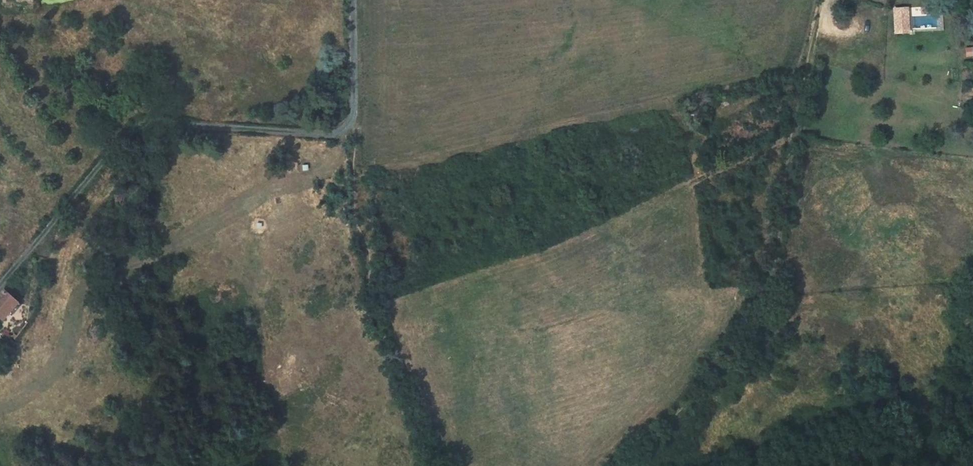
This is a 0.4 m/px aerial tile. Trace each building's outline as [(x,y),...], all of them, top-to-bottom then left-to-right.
[(899,11),(886,11),(886,29),(899,29),(899,11)] [(0,294),(0,314),(8,306),(15,312),(22,304),(4,289),(0,294)]
